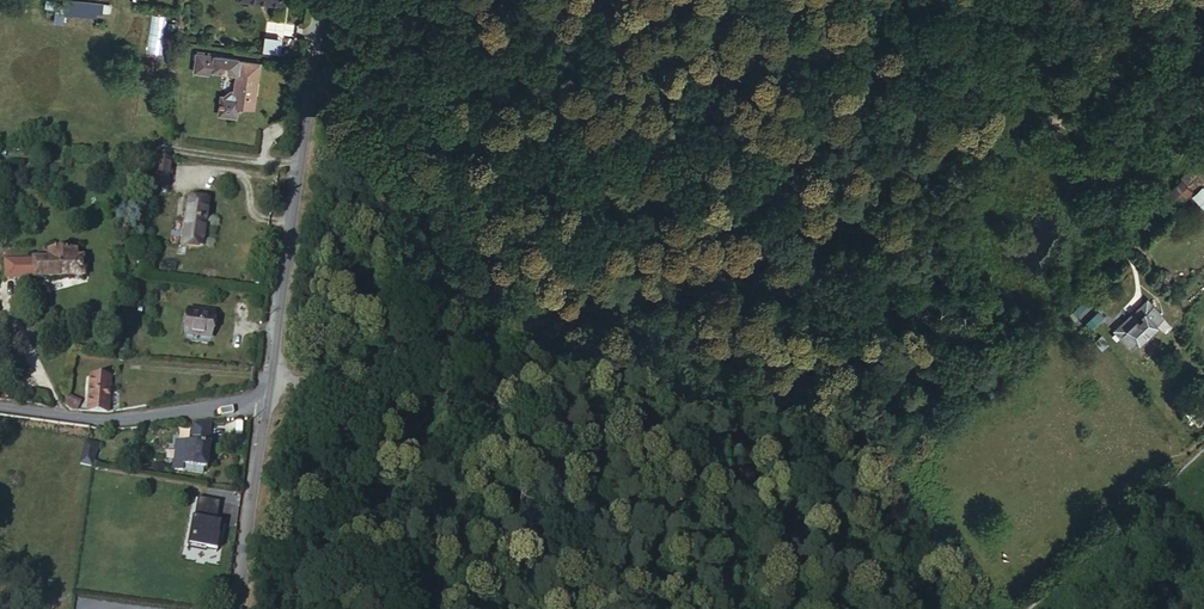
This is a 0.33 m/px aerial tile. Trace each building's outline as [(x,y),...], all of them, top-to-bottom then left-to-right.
[(76,14),(95,15),(96,2),(76,2),(76,14)] [(152,15),(146,52),(160,54),(167,17),(152,15)] [(242,95),(256,97),(262,51),(239,48),(239,47),(215,44),(208,43),(205,42),(198,41),(195,59),(210,61),(214,58),(237,61),(234,79),(231,78),(224,83),(223,86),(220,89),(219,95),(221,99),(221,102),(232,104),(235,101),(236,99),(242,95)] [(64,161),(66,145),(51,144),(50,160),(64,161)] [(149,155),(166,157),(167,151),(151,148),(149,155)] [(165,163),(166,157),(149,155),(149,160),(165,163)] [(162,180),(165,163),(149,160),(145,180),(162,180)] [(1182,181),(1166,196),(1177,207),(1193,192),(1182,181)] [(186,199),(183,218),(201,220),(206,203),(186,199)] [(201,220),(183,218),(179,241),(195,245),(201,220)] [(24,248),(24,270),(74,273),(75,250),(61,249),(61,238),(39,239),(38,249),(24,248)] [(24,270),(24,248),(1,247),(0,267),(0,269),(24,270)] [(184,297),(182,316),(209,318),(210,299),(184,297)] [(1144,297),(1109,329),(1134,356),(1169,324),(1144,297)] [(90,398),(106,399),(109,381),(93,379),(90,398)] [(88,411),(103,413),(106,399),(90,398),(88,411)] [(65,409),(78,411),(80,400),(67,399),(65,409)] [(207,422),(187,425),(185,436),(186,436),(204,439),(207,422)] [(7,437),(8,425),(0,424),(0,437),(7,437)] [(204,439),(186,436),(185,442),(203,445),(204,439)] [(185,442),(171,440),(167,469),(197,473),(197,469),(201,469),(205,445),(203,445),(185,442)] [(90,451),(80,448),(74,470),(85,471),(90,451)] [(220,502),(197,498),(189,546),(218,551),(223,522),(217,521),(220,502)]
